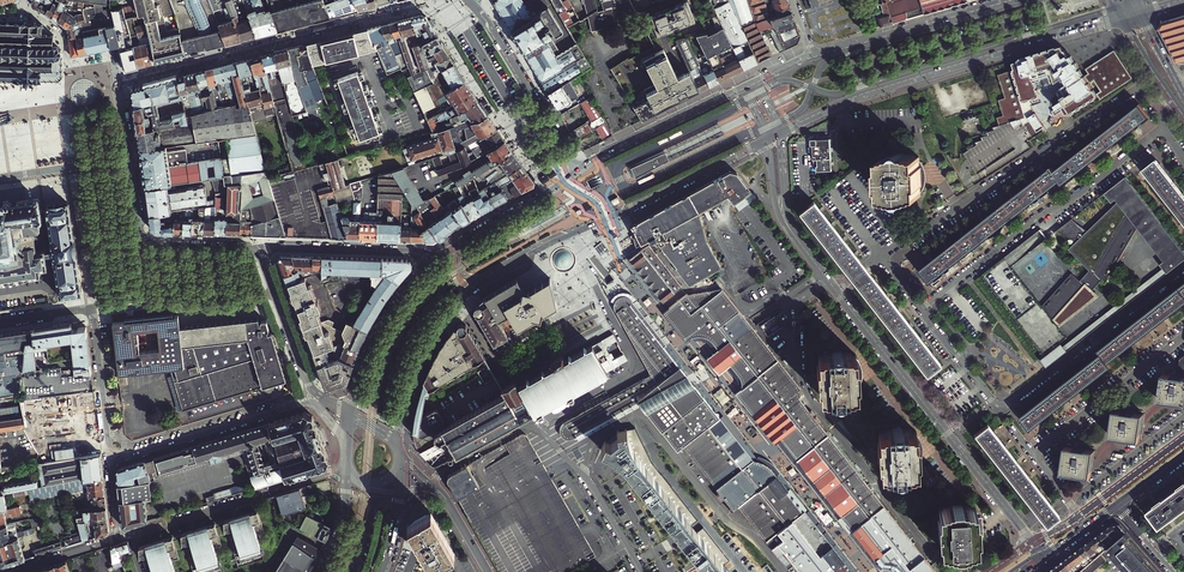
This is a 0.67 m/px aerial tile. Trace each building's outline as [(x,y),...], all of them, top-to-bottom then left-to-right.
[(46,13),(48,6),(50,3),(43,0),(32,0),(33,5),(34,7),(46,13)] [(50,7),(48,6),(46,13),(63,24),(70,6),(67,5),(69,0),(52,0),(50,7)] [(70,6),(63,24),(68,27),(74,24),(77,19),(77,12),(78,10),(77,6),(77,0),(72,0),(70,6)] [(147,23),(157,62),(187,54),(180,26),(169,29),(168,28),(165,15),(165,14),(176,11),(173,0),(131,0),(132,6),(123,9),(125,18),(134,16),(145,13),(145,17),(147,23)] [(176,11),(180,26),(187,54),(212,47),(227,44),(220,25),(210,0),(173,0),(176,11)] [(220,25),(227,44),(243,40),(233,16),(226,0),(210,0),(220,25)] [(257,36),(243,0),(226,0),(233,16),(243,40),(257,36)] [(257,36),(278,30),(271,9),(267,10),(263,0),(243,0),(257,36)] [(271,9),(278,30),(331,17),(325,0),(267,0),(271,9)] [(331,17),(359,10),(355,0),(325,0),(331,17)] [(359,10),(377,5),(376,0),(355,0),(359,10)] [(494,3),(541,81),(541,82),(548,93),(577,75),(591,67),(577,42),(573,45),(560,52),(556,55),(547,40),(551,37),(554,36),(556,36),(561,33),(562,31),(548,8),(546,7),(541,10),(540,12),(533,17),(522,0),(497,0),(494,3)] [(555,0),(559,7),(557,9),(560,14),(566,10),(561,2),(560,0),(556,0),(555,0)] [(561,2),(563,1),(571,13),(574,11),(567,0),(560,0),(561,2)] [(587,16),(587,15),(597,11),(597,9),(595,0),(583,0),(587,16)] [(600,1),(601,1),(604,11),(605,13),(606,14),(608,15),(609,15),(612,14),(612,12),(616,11),(633,7),(630,0),(600,0),(600,1)] [(727,2),(728,4),(740,26),(753,20),(747,0),(727,0),(727,2)] [(769,16),(768,13),(767,10),(767,8),(766,6),(766,4),(765,0),(747,0),(753,20),(759,31),(765,28),(766,31),(769,30),(780,52),(785,49),(770,18),(769,16)] [(773,4),(768,6),(769,8),(767,8),(767,10),(769,10),(769,9),(772,8),(773,11),(775,10),(789,5),(787,0),(785,0),(773,4)] [(812,8),(813,8),(812,7),(831,0),(809,0),(812,8)] [(875,10),(876,13),(880,26),(892,23),(886,0),(873,4),(873,5),(876,5),(878,9),(875,10)] [(886,0),(892,23),(924,13),(920,0),(885,0),(886,0)] [(924,13),(967,1),(967,0),(920,0),(924,13)] [(87,53),(104,50),(98,25),(92,2),(90,1),(91,6),(83,8),(83,12),(85,20),(80,22),(87,53)] [(561,2),(566,10),(574,23),(576,21),(573,16),(576,14),(574,11),(571,13),(563,1),(561,2)] [(695,21),(686,1),(649,17),(657,37),(695,21)] [(116,29),(111,13),(107,14),(105,5),(92,2),(98,25),(106,22),(108,31),(116,29)] [(712,10),(715,15),(722,27),(733,48),(747,40),(740,26),(728,4),(727,2),(716,8),(712,10)] [(789,5),(775,10),(776,13),(769,16),(770,18),(791,11),(789,5)] [(597,11),(587,15),(590,26),(592,26),(597,29),(618,24),(617,20),(618,20),(616,11),(612,12),(612,14),(609,15),(608,15),(606,14),(605,13),(604,11),(598,13),(597,9),(597,11)] [(574,23),(566,10),(560,14),(567,27),(574,23)] [(770,18),(785,49),(797,43),(800,36),(791,11),(770,18)] [(80,22),(85,20),(83,12),(77,12),(77,19),(74,24),(80,55),(87,53),(80,22)] [(880,26),(876,13),(871,14),(875,28),(880,26)] [(421,23),(428,20),(426,16),(423,15),(412,17),(418,34),(425,31),(421,23)] [(1177,62),(1183,60),(1183,16),(1162,22),(1160,29),(1177,62)] [(418,34),(412,17),(406,19),(408,26),(409,26),(411,32),(413,31),(415,35),(416,35),(419,42),(421,41),(418,34)] [(406,19),(398,20),(417,72),(432,65),(427,55),(425,49),(422,43),(421,41),(419,42),(416,35),(415,35),(413,31),(411,32),(409,26),(408,26),(406,19)] [(417,72),(398,20),(389,23),(391,30),(392,30),(395,37),(402,54),(396,57),(401,69),(405,67),(408,66),(409,68),(411,71),(413,74),(417,72)] [(436,35),(428,20),(421,23),(425,31),(418,34),(421,41),(422,43),(436,35)] [(733,48),(744,70),(772,56),(759,31),(753,20),(740,26),(747,40),(733,48)] [(24,24),(18,24),(17,23),(16,24),(9,23),(9,22),(7,22),(7,23),(0,23),(0,22),(0,80),(5,80),(5,81),(6,81),(6,80),(13,80),(15,81),(16,81),(22,81),(22,83),(21,84),(21,85),(22,86),(23,86),(24,85),(32,85),(33,87),(34,87),(35,86),(35,85),(34,84),(34,81),(40,81),(41,82),(42,81),(46,81),(46,82),(47,82),(47,81),(52,81),(52,82),(53,82),(53,81),(58,81),(58,82),(59,82),(59,81),(62,78),(63,78),(63,77),(62,77),(62,72),(63,72),(63,71),(62,71),(62,66),(62,65),(61,60),(62,59),(61,59),(61,56),(62,55),(61,51),(62,50),(61,50),(60,47),(57,47),(53,47),(54,36),(54,35),(53,35),(42,26),(43,25),(42,24),(41,25),(36,24),(36,22),(25,22),(24,24)] [(112,48),(108,31),(106,22),(98,25),(104,50),(112,48)] [(142,44),(147,64),(157,62),(147,23),(137,26),(142,44)] [(389,23),(382,25),(385,33),(384,33),(391,47),(396,45),(393,38),(395,37),(392,30),(391,30),(389,23)] [(68,27),(72,56),(80,55),(74,24),(68,27)] [(374,44),(376,43),(378,48),(388,74),(401,69),(396,57),(391,47),(384,33),(385,33),(382,25),(368,28),(374,44)] [(697,35),(707,56),(719,82),(744,70),(733,48),(722,27),(706,35),(705,32),(697,35)] [(368,28),(344,34),(352,54),(365,51),(378,48),(376,43),(374,44),(368,28)] [(116,29),(108,31),(112,48),(120,46),(116,29)] [(344,34),(307,43),(313,64),(352,54),(344,34)] [(436,35),(422,43),(425,49),(440,41),(436,35)] [(577,42),(572,35),(568,38),(573,45),(577,42)] [(560,52),(551,37),(547,40),(556,55),(560,52)] [(691,71),(700,92),(705,89),(695,68),(700,65),(687,38),(676,41),(691,71)] [(440,41),(425,49),(427,55),(443,46),(440,41)] [(304,71),(309,83),(314,96),(316,101),(326,98),(314,69),(313,64),(307,43),(300,45),(302,52),(297,53),(298,57),(302,71),(304,71)] [(142,44),(133,47),(138,67),(143,65),(147,64),(142,44)] [(302,52),(300,45),(297,46),(292,47),(295,58),(298,57),(297,53),(302,52)] [(432,65),(449,55),(443,46),(427,55),(432,65)] [(632,105),(642,120),(700,92),(691,71),(676,74),(662,46),(642,56),(655,81),(639,89),(642,96),(635,99),(637,103),(632,105)] [(1079,109),(1084,106),(1084,105),(1086,104),(1086,105),(1091,101),(1093,99),(1093,100),(1098,97),(1097,96),(1099,95),(1098,93),(1099,93),(1095,88),(1095,89),(1094,87),(1094,86),(1091,81),(1090,82),(1089,80),(1090,80),(1087,75),(1086,76),(1080,67),(1081,66),(1077,62),(1076,62),(1072,56),(1070,57),(1069,55),(1066,50),(1065,50),(1062,46),(1057,48),(1057,47),(1051,49),(1051,50),(1019,60),(1019,61),(1013,63),(1015,69),(999,75),(1006,98),(999,100),(1004,116),(1001,117),(1003,125),(997,126),(997,129),(990,131),(991,134),(984,136),(985,139),(978,141),(978,144),(966,152),(979,173),(986,169),(990,176),(1036,146),(1032,140),(1042,133),(1041,131),(1044,129),(1034,112),(1032,113),(1030,106),(1032,106),(1031,105),(1040,102),(1039,99),(1037,99),(1036,96),(1038,95),(1037,94),(1038,94),(1036,88),(1050,84),(1051,87),(1057,82),(1063,90),(1056,94),(1061,102),(1059,103),(1060,105),(1056,107),(1059,112),(1064,109),(1069,115),(1072,113),(1073,114),(1077,110),(1079,108),(1079,109)] [(138,67),(133,47),(121,50),(126,70),(138,67)] [(292,47),(288,48),(299,87),(309,83),(304,71),(302,71),(298,57),(295,58),(292,47)] [(288,48),(274,52),(279,68),(280,68),(283,83),(284,82),(293,115),(303,112),(304,116),(309,115),(304,100),(299,87),(288,48)] [(279,68),(274,52),(262,55),(277,113),(280,122),(294,170),(307,167),(293,115),(284,82),(283,83),(280,68),(279,68)] [(259,85),(260,89),(267,116),(277,113),(262,55),(252,57),(259,85)] [(417,72),(413,74),(412,75),(407,78),(409,80),(415,92),(433,82),(440,79),(436,73),(436,72),(454,63),(449,55),(432,65),(417,72)] [(719,82),(707,56),(704,58),(706,61),(705,62),(707,66),(702,69),(710,87),(719,82)] [(252,57),(251,58),(258,85),(258,86),(259,85),(252,57)] [(258,85),(251,58),(245,59),(251,80),(252,80),(253,86),(258,85)] [(244,88),(246,92),(260,89),(259,85),(258,86),(258,85),(253,86),(252,80),(251,80),(245,59),(244,60),(251,87),(244,88)] [(237,61),(244,88),(251,87),(244,60),(237,61)] [(237,61),(229,64),(231,74),(230,77),(234,93),(229,95),(231,106),(240,104),(241,107),(249,104),(246,92),(244,88),(237,61)] [(440,79),(458,70),(454,63),(436,72),(436,73),(440,79)] [(231,74),(229,64),(222,65),(229,95),(234,93),(230,77),(231,74)] [(229,95),(222,65),(214,68),(222,108),(231,106),(229,95)] [(702,69),(700,65),(695,68),(705,89),(710,87),(702,69)] [(222,108),(214,68),(206,70),(211,94),(202,97),(205,112),(215,110),(222,108)] [(206,70),(197,72),(202,97),(211,94),(206,70)] [(465,80),(458,70),(440,79),(444,87),(446,91),(465,80)] [(358,71),(338,79),(360,138),(380,131),(358,71)] [(205,112),(202,97),(197,72),(185,75),(189,92),(188,92),(192,109),(190,109),(190,111),(191,115),(205,112)] [(185,75),(177,77),(185,108),(189,107),(190,109),(192,109),(188,92),(189,92),(185,75)] [(581,82),(577,75),(548,93),(557,108),(564,104),(567,105),(571,102),(572,100),(579,96),(573,86),(581,82)] [(156,114),(152,114),(153,118),(156,128),(160,127),(175,124),(189,123),(187,117),(186,113),(185,108),(177,77),(145,86),(147,94),(151,93),(156,114)] [(444,87),(440,79),(433,82),(437,91),(444,87)] [(452,105),(454,103),(473,93),(465,80),(446,91),(444,87),(437,91),(433,82),(415,92),(424,112),(439,104),(437,99),(440,97),(445,97),(452,105)] [(309,83),(299,87),(304,100),(314,96),(309,83)] [(147,94),(145,86),(131,90),(132,93),(134,107),(144,104),(147,115),(152,114),(156,114),(151,93),(147,94)] [(267,116),(260,89),(246,92),(249,104),(253,121),(267,116)] [(447,107),(447,109),(451,116),(478,100),(473,93),(454,103),(452,105),(447,107)] [(613,135),(591,97),(581,103),(592,121),(588,123),(593,131),(596,129),(603,140),(613,135)] [(447,109),(445,110),(428,120),(432,129),(434,132),(440,131),(440,130),(447,128),(448,128),(477,121),(488,115),(478,100),(451,116),(447,109)] [(584,120),(589,117),(580,103),(562,114),(565,118),(571,115),(574,119),(581,115),(584,120)] [(153,118),(152,114),(147,115),(144,104),(134,107),(136,120),(153,118)] [(149,149),(167,146),(218,139),(223,139),(227,138),(257,134),(253,121),(249,104),(241,107),(240,104),(231,106),(222,108),(215,110),(205,112),(191,115),(187,117),(189,123),(175,124),(176,128),(161,131),(160,127),(156,128),(140,131),(137,131),(140,150),(149,149)] [(1063,184),(1149,117),(1140,104),(1054,171),(1051,167),(1050,168),(1060,182),(1062,185),(1063,184)] [(441,150),(443,155),(455,151),(459,149),(458,144),(460,143),(457,133),(456,134),(455,130),(461,128),(464,127),(472,142),(496,128),(488,115),(477,121),(448,128),(447,128),(440,130),(440,131),(434,132),(432,133),(434,138),(402,148),(407,160),(441,150)] [(153,118),(136,120),(137,131),(140,131),(156,128),(153,118)] [(630,166),(631,168),(665,152),(720,126),(721,122),(630,166)] [(593,131),(588,123),(572,132),(577,140),(593,131)] [(472,150),(476,158),(487,151),(504,139),(496,128),(472,142),(468,144),(472,150)] [(227,158),(220,159),(223,177),(220,178),(221,184),(223,184),(224,184),(229,184),(228,191),(228,212),(236,213),(235,235),(240,235),(241,212),(241,209),(242,208),(243,173),(267,170),(257,134),(227,138),(230,160),(227,158)] [(691,149),(669,160),(635,178),(636,179),(727,136),(724,134),(691,149)] [(513,152),(504,139),(487,151),(490,156),(491,157),(487,159),(488,161),(472,172),(451,185),(452,187),(453,187),(458,185),(470,179),(478,174),(513,152)] [(818,139),(812,139),(812,145),(813,145),(815,167),(817,167),(818,172),(823,172),(824,175),(829,175),(829,171),(833,171),(833,165),(833,162),(832,162),(831,152),(833,152),(832,147),(831,147),(831,139),(818,140),(818,139)] [(143,169),(188,163),(186,149),(167,152),(167,146),(149,149),(150,154),(141,156),(141,157),(143,169)] [(438,175),(439,175),(463,166),(470,161),(464,146),(459,149),(455,151),(443,155),(432,158),(435,166),(438,175)] [(513,152),(478,174),(482,180),(485,178),(489,185),(497,180),(535,182),(514,153),(513,152)] [(665,152),(631,168),(635,178),(669,160),(665,152)] [(334,189),(346,185),(340,163),(351,160),(350,155),(326,162),(333,185),(334,189)] [(897,202),(907,201),(907,200),(911,200),(911,199),(916,198),(916,197),(920,197),(920,187),(922,187),(921,168),(919,168),(919,158),(914,158),(914,157),(909,157),(909,156),(905,156),(905,155),(895,155),(895,156),(891,156),(891,158),(886,158),(886,159),(882,160),(882,170),(880,170),(881,188),(883,188),(883,198),(887,198),(887,199),(893,199),(893,201),(897,201),(897,202)] [(176,183),(212,179),(220,178),(223,177),(220,159),(199,162),(188,163),(143,169),(145,188),(176,183)] [(1183,194),(1157,160),(1144,169),(1150,177),(1183,221),(1183,195),(1183,194)] [(319,188),(333,185),(326,162),(325,162),(307,167),(294,170),(269,177),(286,236),(332,238),(319,188)] [(438,175),(435,166),(429,168),(432,177),(438,175)] [(392,171),(403,188),(412,203),(413,205),(416,204),(423,201),(402,167),(392,171)] [(931,283),(1060,182),(1050,168),(920,270),(931,283)] [(286,236),(269,177),(267,170),(243,173),(242,208),(247,207),(250,206),(252,210),(252,216),(251,235),(286,236)] [(379,175),(378,212),(378,221),(383,221),(383,198),(402,198),(403,188),(392,171),(379,175)] [(732,204),(733,203),(730,200),(724,192),(732,185),(737,181),(742,188),(745,185),(736,173),(730,172),(630,227),(634,234),(640,245),(649,240),(650,242),(653,240),(656,241),(661,249),(670,262),(675,268),(690,287),(722,269),(708,242),(699,213),(712,206),(711,205),(717,202),(727,197),(730,201),(732,204)] [(1117,263),(1113,260),(1116,255),(1120,258),(1139,226),(1165,260),(1164,261),(1170,269),(1183,258),(1183,252),(1126,177),(1109,190),(1117,199),(1122,195),(1125,199),(1090,232),(1072,219),(1061,227),(1058,230),(1079,243),(1073,248),(1091,268),(1081,281),(1073,273),(1043,305),(1038,311),(1023,292),(1027,288),(1017,278),(1014,281),(1006,271),(1013,266),(1031,251),(1025,244),(984,274),(1045,355),(1049,352),(1051,355),(1062,346),(1060,344),(1068,337),(1059,326),(1098,296),(1093,291),(1102,279),(1105,283),(1117,263)] [(212,179),(216,193),(228,191),(229,184),(224,184),(223,184),(221,184),(220,178),(212,179)] [(356,216),(361,216),(361,201),(360,201),(360,198),(363,198),(363,186),(362,186),(360,180),(349,184),(355,201),(354,202),(353,211),(356,211),(356,216)] [(506,200),(508,199),(497,180),(489,185),(485,188),(495,206),(499,204),(506,200)] [(535,182),(497,180),(508,199),(511,198),(534,186),(535,182)] [(737,191),(742,188),(737,181),(732,185),(737,191)] [(216,205),(216,199),(208,200),(206,186),(204,185),(197,186),(197,187),(194,187),(193,186),(187,187),(186,188),(177,190),(176,183),(145,188),(149,214),(172,211),(171,207),(204,202),(205,206),(206,206),(216,205)] [(334,189),(333,185),(319,188),(332,238),(348,239),(342,216),(339,206),(354,202),(355,201),(349,184),(346,185),(334,189)] [(462,202),(471,219),(482,213),(470,193),(464,197),(458,185),(453,187),(462,202)] [(737,191),(732,185),(724,192),(730,200),(733,203),(734,205),(738,211),(755,198),(748,189),(745,185),(742,188),(737,191)] [(495,206),(485,188),(478,192),(477,190),(476,187),(469,191),(470,193),(482,213),(495,206)] [(216,205),(215,234),(227,234),(228,212),(228,191),(216,193),(216,199),(216,205)] [(443,211),(444,208),(435,196),(423,201),(416,204),(438,239),(439,238),(439,239),(442,239),(445,237),(445,235),(445,234),(454,228),(455,227),(456,227),(458,228),(463,225),(451,209),(445,213),(443,211)] [(615,205),(619,203),(620,200),(617,196),(611,200),(613,204),(615,205)] [(383,198),(383,221),(382,240),(393,240),(393,214),(402,215),(402,198),(383,198)] [(448,205),(451,209),(463,225),(470,220),(471,219),(462,202),(460,204),(456,198),(447,204),(448,205)] [(41,277),(40,271),(47,270),(45,252),(37,253),(35,232),(39,232),(41,229),(41,224),(43,223),(43,222),(43,219),(42,219),(41,213),(42,213),(41,210),(40,204),(41,204),(40,201),(40,200),(39,200),(39,199),(9,204),(8,202),(4,203),(4,205),(0,205),(0,283),(41,277)] [(860,261),(846,243),(842,239),(814,202),(800,213),(846,272),(860,261)] [(78,259),(75,238),(74,238),(71,217),(72,217),(70,204),(69,204),(69,203),(48,206),(48,207),(48,208),(47,208),(49,220),(50,220),(53,241),(52,241),(55,263),(56,263),(59,284),(58,284),(60,296),(60,297),(61,297),(61,298),(82,295),(82,294),(83,294),(81,281),(78,259)] [(434,242),(438,239),(416,204),(413,205),(412,203),(411,220),(411,241),(417,241),(428,241),(434,242)] [(206,206),(204,234),(215,234),(216,205),(206,206)] [(194,208),(184,209),(183,233),(193,233),(194,208)] [(183,233),(184,209),(174,211),(174,233),(183,233)] [(149,214),(151,227),(156,232),(165,232),(174,233),(174,211),(172,211),(149,214)] [(348,239),(360,239),(361,219),(361,216),(356,216),(356,211),(353,211),(353,215),(350,217),(350,220),(348,220),(349,218),(347,217),(342,216),(348,239)] [(360,239),(377,240),(378,221),(378,212),(366,211),(365,213),(365,220),(361,219),(360,239)] [(228,212),(227,234),(235,235),(236,213),(228,212)] [(393,214),(393,240),(401,240),(401,220),(402,215),(393,214)] [(411,241),(411,220),(401,220),(401,240),(411,241)] [(640,245),(634,234),(630,236),(634,243),(636,247),(640,245)] [(641,250),(638,252),(637,253),(629,259),(630,260),(635,266),(635,267),(640,273),(641,274),(646,280),(647,281),(651,287),(652,288),(657,294),(663,302),(682,287),(649,245),(641,250)] [(572,269),(574,268),(575,266),(576,264),(576,262),(576,260),(576,258),(576,256),(575,254),(574,252),(572,251),(570,250),(569,249),(567,248),(564,248),(562,248),(560,248),(558,249),(557,250),(555,252),(554,253),(553,255),(552,257),(552,259),(552,261),(552,263),(553,265),(554,267),(555,269),(557,270),(559,271),(560,272),(563,272),(565,272),(567,272),(569,271),(570,270),(572,269)] [(297,267),(293,255),(282,255),(279,259),(285,274),(294,271),(293,268),(297,267)] [(293,255),(297,267),(298,270),(300,276),(301,279),(305,277),(312,275),(313,268),(313,256),(293,255)] [(323,257),(313,256),(313,268),(322,268),(323,257)] [(323,257),(322,268),(322,272),(322,280),(327,278),(327,272),(332,272),(333,257),(323,257)] [(332,272),(373,274),(381,274),(382,259),(333,257),(332,272)] [(1170,269),(1171,270),(1183,260),(1183,258),(1170,269)] [(407,260),(382,259),(381,274),(386,275),(398,284),(404,277),(411,270),(411,268),(412,267),(412,265),(412,264),(411,262),(410,261),(408,260),(407,260)] [(866,269),(860,261),(846,272),(852,280),(857,286),(871,275),(866,269)] [(1170,269),(1164,261),(1160,264),(1163,268),(1126,297),(1129,301),(1170,269)] [(1043,305),(1013,266),(1006,271),(1014,281),(1017,278),(1027,288),(1023,292),(1038,311),(1043,305)] [(673,269),(688,288),(690,287),(675,268),(673,269)] [(1129,301),(1130,302),(1171,270),(1170,269),(1129,301)] [(294,271),(285,274),(288,283),(298,280),(297,277),(300,276),(298,270),(294,271)] [(393,290),(398,284),(386,275),(381,274),(373,274),(373,281),(371,285),(377,289),(359,316),(372,322),(388,297),(393,290)] [(941,364),(871,275),(857,286),(927,375),(941,364)] [(313,353),(334,345),(340,343),(344,344),(360,350),(361,346),(365,337),(368,331),(352,323),(347,321),(342,331),(332,326),(334,321),(329,319),(321,321),(318,311),(321,310),(318,301),(317,302),(311,285),(309,286),(305,277),(301,279),(298,280),(288,283),(313,353)] [(546,312),(534,289),(528,292),(528,294),(522,292),(523,290),(517,280),(512,282),(534,320),(546,312)] [(557,305),(550,281),(534,289),(546,312),(557,305)] [(534,320),(512,282),(504,287),(498,290),(520,328),(530,322),(534,320)] [(1138,341),(1149,332),(1183,304),(1183,284),(1150,310),(1153,313),(1149,316),(1147,313),(1099,351),(1102,354),(1109,363),(1138,341)] [(896,569),(898,570),(899,571),(937,571),(886,507),(884,508),(883,507),(885,506),(820,424),(822,422),(817,416),(815,417),(813,416),(816,414),(812,410),(810,411),(799,398),(801,397),(801,391),(800,389),(801,388),(722,289),(688,295),(687,293),(669,308),(668,308),(663,313),(686,342),(691,338),(694,337),(696,336),(698,336),(701,336),(704,337),(706,338),(709,339),(711,341),(712,342),(713,343),(719,350),(723,356),(725,358),(730,365),(735,370),(735,371),(736,372),(740,377),(740,378),(741,379),(742,382),(742,384),(742,388),(741,389),(735,393),(775,443),(781,439),(783,442),(784,443),(786,446),(789,450),(791,452),(791,453),(792,453),(794,456),(795,457),(797,459),(797,460),(802,466),(803,468),(808,473),(809,475),(825,495),(825,496),(830,502),(831,503),(837,510),(841,516),(842,516),(859,537),(859,538),(865,545),(877,560),(876,561),(879,565),(880,564),(881,566),(883,565),(889,566),(889,567),(890,567),(894,569),(895,569),(896,569)] [(492,294),(485,298),(497,320),(507,314),(516,330),(520,328),(498,290),(492,294)] [(633,302),(631,300),(630,299),(628,297),(625,297),(622,297),(620,297),(618,298),(617,299),(616,300),(615,302),(614,304),(614,305),(614,307),(614,310),(651,375),(612,397),(612,399),(611,400),(610,398),(595,406),(596,408),(594,409),(593,407),(580,415),(581,416),(575,420),(575,418),(563,424),(562,425),(561,427),(561,428),(560,430),(560,432),(560,433),(561,435),(562,436),(563,438),(564,439),(565,439),(567,440),(568,440),(570,440),(571,440),(573,439),(576,438),(577,437),(583,434),(584,434),(585,433),(592,429),(593,429),(593,428),(599,425),(601,424),(600,424),(607,420),(607,421),(608,420),(615,416),(616,415),(623,411),(623,412),(624,411),(631,407),(632,406),(639,402),(649,397),(648,392),(648,388),(649,385),(651,382),(653,379),(654,380),(655,379),(659,376),(668,387),(688,376),(681,368),(681,367),(664,347),(667,345),(639,310),(638,309),(634,303),(633,303),(633,302)] [(497,320),(485,298),(479,302),(480,304),(479,304),(477,304),(476,305),(474,306),(474,308),(473,309),(474,311),(474,312),(494,346),(507,337),(497,320)] [(540,322),(542,316),(548,312),(557,306),(557,305),(546,312),(534,320),(530,322),(535,320),(540,322)] [(542,316),(558,307),(557,306),(548,312),(542,316)] [(184,367),(180,328),(179,315),(137,321),(136,320),(135,318),(128,318),(127,321),(127,322),(126,322),(113,323),(119,374),(127,373),(175,368),(184,367)] [(768,336),(783,327),(776,315),(760,324),(768,336)] [(368,331),(372,322),(359,316),(355,322),(353,321),(352,323),(368,331)] [(184,367),(175,368),(186,404),(261,381),(262,386),(263,387),(286,380),(284,371),(283,368),(275,341),(272,333),(269,334),(268,332),(269,331),(269,330),(269,329),(268,325),(267,322),(266,321),(265,321),(264,321),(263,321),(262,322),(261,322),(261,323),(261,324),(259,325),(258,319),(180,328),(184,367)] [(423,382),(428,390),(444,381),(484,358),(482,354),(469,331),(466,330),(467,329),(467,328),(466,326),(465,324),(463,323),(461,323),(459,323),(458,324),(457,326),(456,328),(454,328),(445,339),(439,348),(433,361),(428,371),(423,382)] [(49,359),(74,356),(73,342),(72,328),(72,324),(33,329),(34,339),(27,340),(24,356),(23,372),(31,371),(33,348),(47,346),(49,359)] [(73,342),(74,356),(75,370),(76,375),(88,373),(92,373),(86,326),(72,328),(73,342)] [(24,356),(27,340),(34,339),(33,329),(0,334),(0,358),(24,356)] [(518,386),(515,381),(508,384),(502,388),(505,394),(476,409),(436,432),(434,435),(436,438),(440,439),(445,436),(446,437),(450,445),(453,449),(451,449),(449,450),(448,452),(449,454),(451,454),(453,453),(454,451),(456,455),(521,419),(533,412),(533,413),(544,407),(571,392),(598,376),(628,360),(624,354),(613,360),(605,346),(616,339),(613,333),(565,360),(562,355),(561,355),(552,360),(549,362),(552,367),(518,386)] [(340,343),(334,345),(334,359),(339,357),(344,344),(340,343)] [(359,351),(360,350),(344,344),(339,357),(354,364),(355,361),(359,351)] [(334,359),(334,345),(313,353),(318,366),(334,359)] [(723,356),(719,350),(707,359),(719,373),(730,365),(725,358),(723,356)] [(834,399),(844,398),(844,397),(849,397),(848,395),(853,395),(853,393),(857,393),(857,383),(859,383),(858,365),(856,365),(856,355),(851,355),(851,353),(846,354),(846,352),(842,352),(842,351),(832,352),(832,353),(827,353),(828,355),(822,355),(823,356),(818,357),(819,367),(817,367),(818,385),(820,385),(820,395),(825,395),(825,397),(830,396),(830,398),(834,398),(834,399)] [(1031,430),(1068,401),(1086,387),(1111,367),(1109,363),(1102,354),(1021,417),(1031,430)] [(0,358),(0,397),(20,395),(23,372),(24,356),(0,358)] [(318,366),(321,375),(339,369),(350,374),(353,365),(354,364),(339,357),(334,359),(318,366)] [(186,404),(175,368),(171,369),(183,410),(262,386),(261,381),(186,404)] [(339,369),(321,375),(324,382),(339,377),(340,375),(349,379),(349,377),(350,374),(339,369)] [(128,384),(127,373),(119,374),(120,385),(128,384)] [(599,378),(602,383),(610,378),(607,373),(599,378)] [(1178,376),(1176,375),(1164,374),(1160,400),(1183,403),(1183,377),(1178,376)] [(347,381),(349,379),(340,375),(339,377),(324,382),(325,385),(332,389),(338,387),(342,385),(347,381)] [(682,413),(682,414),(687,419),(691,416),(687,412),(687,411),(686,410),(687,410),(684,406),(683,407),(677,401),(675,397),(695,386),(692,382),(688,376),(668,387),(659,376),(655,379),(654,380),(653,379),(651,382),(649,385),(648,388),(648,392),(649,397),(639,402),(646,412),(657,406),(662,413),(667,417),(675,417),(681,414),(681,413),(682,413)] [(413,423),(412,433),(422,437),(443,426),(444,422),(437,410),(434,409),(422,416),(425,398),(429,395),(426,391),(428,390),(423,382),(418,402),(415,412),(413,423)] [(572,393),(571,392),(544,407),(533,413),(537,420),(586,392),(584,386),(572,393)] [(772,469),(770,467),(768,465),(765,463),(762,462),(758,461),(754,460),(749,453),(749,452),(748,452),(743,446),(743,445),(742,445),(738,439),(738,438),(737,438),(732,432),(732,431),(731,431),(726,425),(726,424),(725,424),(724,422),(704,398),(695,386),(675,397),(677,401),(683,407),(684,406),(687,410),(686,410),(687,411),(687,412),(691,416),(687,419),(682,414),(682,413),(681,413),(681,414),(675,417),(671,417),(667,417),(662,413),(657,406),(646,412),(658,427),(678,451),(683,447),(734,510),(739,506),(781,559),(787,555),(801,571),(855,571),(772,469)] [(17,399),(18,406),(21,405),(21,401),(20,395),(0,397),(0,401),(17,399)] [(1115,410),(1113,422),(1111,436),(1140,440),(1144,414),(1115,410)] [(278,451),(287,478),(306,472),(326,466),(329,460),(321,437),(313,415),(306,412),(288,418),(269,423),(278,451)] [(23,427),(25,426),(23,417),(0,420),(0,431),(23,427)] [(278,451),(269,423),(154,458),(158,473),(209,458),(211,465),(223,462),(222,460),(220,455),(246,447),(256,475),(260,487),(287,478),(278,451)] [(1060,516),(987,424),(975,434),(1047,526),(1060,516)] [(893,428),(893,429),(889,430),(889,431),(883,431),(883,433),(879,433),(880,443),(878,443),(879,462),(881,462),(881,472),(885,472),(885,473),(891,473),(891,474),(895,474),(895,475),(905,474),(905,473),(909,473),(909,472),(914,472),(914,470),(918,470),(918,460),(919,460),(919,448),(919,441),(917,441),(916,431),(912,431),(912,430),(907,430),(907,429),(903,429),(903,428),(893,428)] [(611,443),(605,440),(602,449),(615,457),(622,463),(708,571),(729,571),(636,454),(632,445),(627,430),(617,431),(618,437),(611,443)] [(612,433),(605,440),(611,443),(618,437),(617,431),(612,433)] [(462,497),(466,505),(463,507),(500,571),(568,571),(596,556),(548,474),(527,437),(521,435),(450,474),(449,475),(449,476),(448,477),(448,478),(448,479),(448,481),(448,482),(458,499),(462,497)] [(426,459),(450,445),(446,437),(420,452),(426,459)] [(1063,472),(1091,476),(1092,471),(1095,450),(1067,446),(1063,472)] [(251,476),(256,475),(246,447),(220,455),(222,460),(243,453),(251,476)] [(101,453),(44,463),(43,463),(40,463),(42,484),(43,486),(83,479),(83,481),(89,480),(104,476),(101,453)] [(153,498),(150,481),(155,479),(153,472),(149,473),(145,461),(120,468),(116,473),(122,526),(125,528),(149,521),(146,499),(153,498)] [(87,500),(93,498),(106,493),(104,476),(89,480),(89,484),(88,484),(88,491),(85,492),(86,497),(87,500)] [(83,479),(43,486),(39,487),(30,489),(32,502),(72,492),(85,489),(85,492),(88,491),(88,484),(89,484),(89,480),(83,481),(83,479)] [(1,494),(8,493),(21,491),(30,489),(39,487),(38,485),(37,481),(4,487),(4,489),(4,490),(0,491),(1,494)] [(314,484),(300,488),(305,503),(313,500),(311,493),(316,490),(314,484)] [(1160,528),(1183,510),(1183,484),(1148,511),(1160,528)] [(278,495),(284,515),(306,508),(305,503),(300,488),(278,495)] [(72,492),(74,499),(84,497),(86,497),(85,492),(85,489),(72,492)] [(206,497),(208,503),(233,495),(231,489),(215,494),(215,495),(206,497)] [(0,495),(0,511),(19,507),(18,506),(20,506),(26,504),(25,500),(23,501),(23,500),(10,503),(8,493),(1,494),(0,495)] [(106,493),(93,498),(93,500),(94,508),(107,507),(106,493)] [(645,522),(650,518),(636,502),(631,506),(645,522)] [(962,504),(953,505),(953,506),(948,506),(949,508),(943,508),(944,509),(939,510),(940,520),(938,520),(939,538),(941,538),(941,548),(946,548),(946,549),(951,549),(951,551),(955,550),(955,552),(965,551),(965,550),(969,550),(969,548),(974,548),(974,546),(978,546),(978,536),(980,536),(979,518),(977,518),(976,507),(972,508),(972,506),(967,507),(967,505),(962,505),(962,504)] [(20,506),(18,506),(19,507),(0,511),(0,527),(8,525),(6,517),(22,514),(20,506)] [(95,521),(109,520),(107,507),(94,508),(84,509),(85,517),(78,517),(79,523),(85,522),(95,521)] [(258,510),(251,513),(255,514),(258,525),(262,524),(258,510)] [(432,512),(408,525),(422,551),(430,566),(454,553),(442,531),(432,512)] [(231,519),(245,564),(264,558),(257,535),(264,532),(262,524),(258,525),(255,514),(251,513),(231,519)] [(301,528),(326,541),(327,538),(330,526),(308,515),(301,528)] [(40,516),(32,518),(34,528),(42,525),(40,516)] [(238,566),(245,564),(231,519),(224,521),(236,558),(230,560),(232,563),(237,562),(238,566)] [(110,531),(109,520),(95,521),(85,522),(79,523),(81,531),(83,541),(108,533),(110,531)] [(0,527),(0,544),(19,537),(16,523),(8,525),(0,527)] [(216,538),(219,537),(215,524),(209,526),(212,527),(216,538)] [(1114,538),(1115,539),(1116,540),(1117,539),(1119,537),(1126,532),(1120,525),(1112,524),(1107,528),(1112,535),(1114,538)] [(194,571),(221,571),(222,571),(215,547),(222,545),(219,537),(216,538),(212,527),(209,526),(182,534),(194,571)] [(1100,533),(1110,546),(1116,540),(1115,539),(1112,541),(1111,540),(1114,538),(1112,535),(1107,528),(1100,533)] [(83,541),(81,531),(73,534),(75,544),(83,541)] [(1108,560),(1107,559),(1112,554),(1128,571),(1162,571),(1126,532),(1119,537),(1117,539),(1116,540),(1110,546),(1105,550),(1100,554),(1097,557),(1095,559),(1093,561),(1090,563),(1085,567),(1081,571),(1080,571),(1094,571),(1108,560)] [(1105,550),(1110,546),(1100,533),(1095,537),(1101,545),(1103,544),(1105,547),(1103,548),(1105,550)] [(182,534),(193,571),(191,571),(194,571),(182,534)] [(313,559),(311,557),(317,547),(299,536),(276,571),(304,571),(313,559)] [(5,565),(26,559),(19,537),(0,544),(0,560),(1,564),(3,565),(4,566),(5,565)] [(173,551),(176,550),(172,537),(166,539),(170,540),(173,551)] [(1101,545),(1095,537),(1090,540),(1097,551),(1100,554),(1105,550),(1103,548),(1102,549),(1100,546),(1101,545)] [(166,539),(139,547),(141,553),(147,571),(175,571),(172,561),(179,559),(176,550),(173,551),(170,540),(166,539)] [(1084,545),(1094,557),(1095,559),(1097,557),(1095,553),(1097,551),(1090,540),(1084,545)] [(61,541),(48,545),(50,552),(63,548),(61,541)] [(128,541),(118,544),(121,553),(123,559),(126,558),(124,552),(131,550),(128,541)] [(180,555),(186,553),(183,542),(177,544),(180,555)] [(124,564),(121,553),(118,544),(111,546),(114,569),(124,564)] [(36,549),(38,555),(50,552),(48,545),(36,549)] [(1079,548),(1090,563),(1093,561),(1091,559),(1094,557),(1084,545),(1079,548)] [(1085,567),(1090,563),(1079,548),(1074,552),(1085,567)] [(1081,571),(1085,567),(1074,552),(1069,556),(1081,571)] [(1081,571),(1069,556),(1064,560),(1073,571),(1080,571),(1081,571)] [(428,567),(431,571),(451,571),(445,560),(444,558),(430,566),(428,567)] [(66,560),(26,571),(70,571),(66,560)] [(1064,560),(1060,563),(1066,571),(1073,571),(1064,560)] [(1060,563),(1055,567),(1059,571),(1066,571),(1060,563)]
